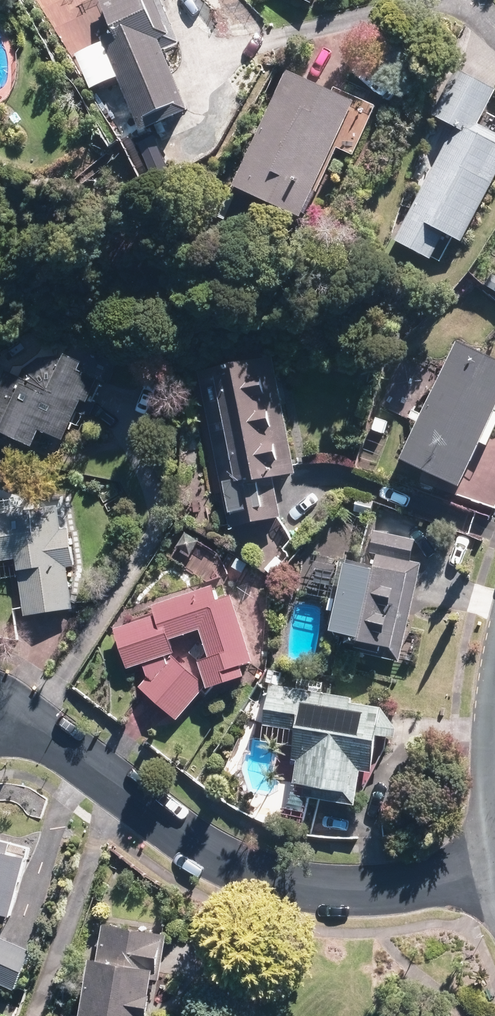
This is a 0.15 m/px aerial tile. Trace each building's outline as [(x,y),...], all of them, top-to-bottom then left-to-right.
[(111,40),(147,123),(190,104),(159,34),(169,30),(156,0),(114,0),(112,1),(126,33),(111,40)] [(462,127),(402,236),(434,253),(449,226),(463,234),(494,175),(494,133),(476,123),(494,89),(461,70),(437,113),(462,127)] [(355,106),(295,79),(246,191),(305,217),(355,106)] [(459,344),(409,456),(463,480),(494,408),(494,360),(459,344)] [(71,362),(57,356),(32,364),(26,379),(10,372),(0,396),(0,427),(60,452),(78,410),(84,413),(103,369),(73,357),(71,362)] [(274,362),(203,377),(234,522),(281,513),(272,470),(295,465),(274,362)] [(22,554),(31,611),(74,604),(67,562),(74,561),(68,524),(62,525),(59,507),(0,516),(0,557),(22,554)] [(413,569),(347,557),(328,631),(398,647),(413,569)] [(138,687),(182,717),(209,685),(250,674),(247,664),(260,660),(239,594),(222,598),(218,584),(154,604),(158,612),(115,628),(129,667),(145,663),(148,674),(138,687)] [(310,756),(303,794),(360,802),(364,767),(376,769),(387,705),(354,701),(355,694),(271,684),(265,726),(298,729),(294,754),(310,756)] [(10,907),(24,855),(9,851),(11,843),(0,840),(0,904),(10,907)] [(107,928),(90,1015),(147,1015),(162,939),(107,928)] [(17,983),(31,952),(0,938),(0,975),(17,983)]
